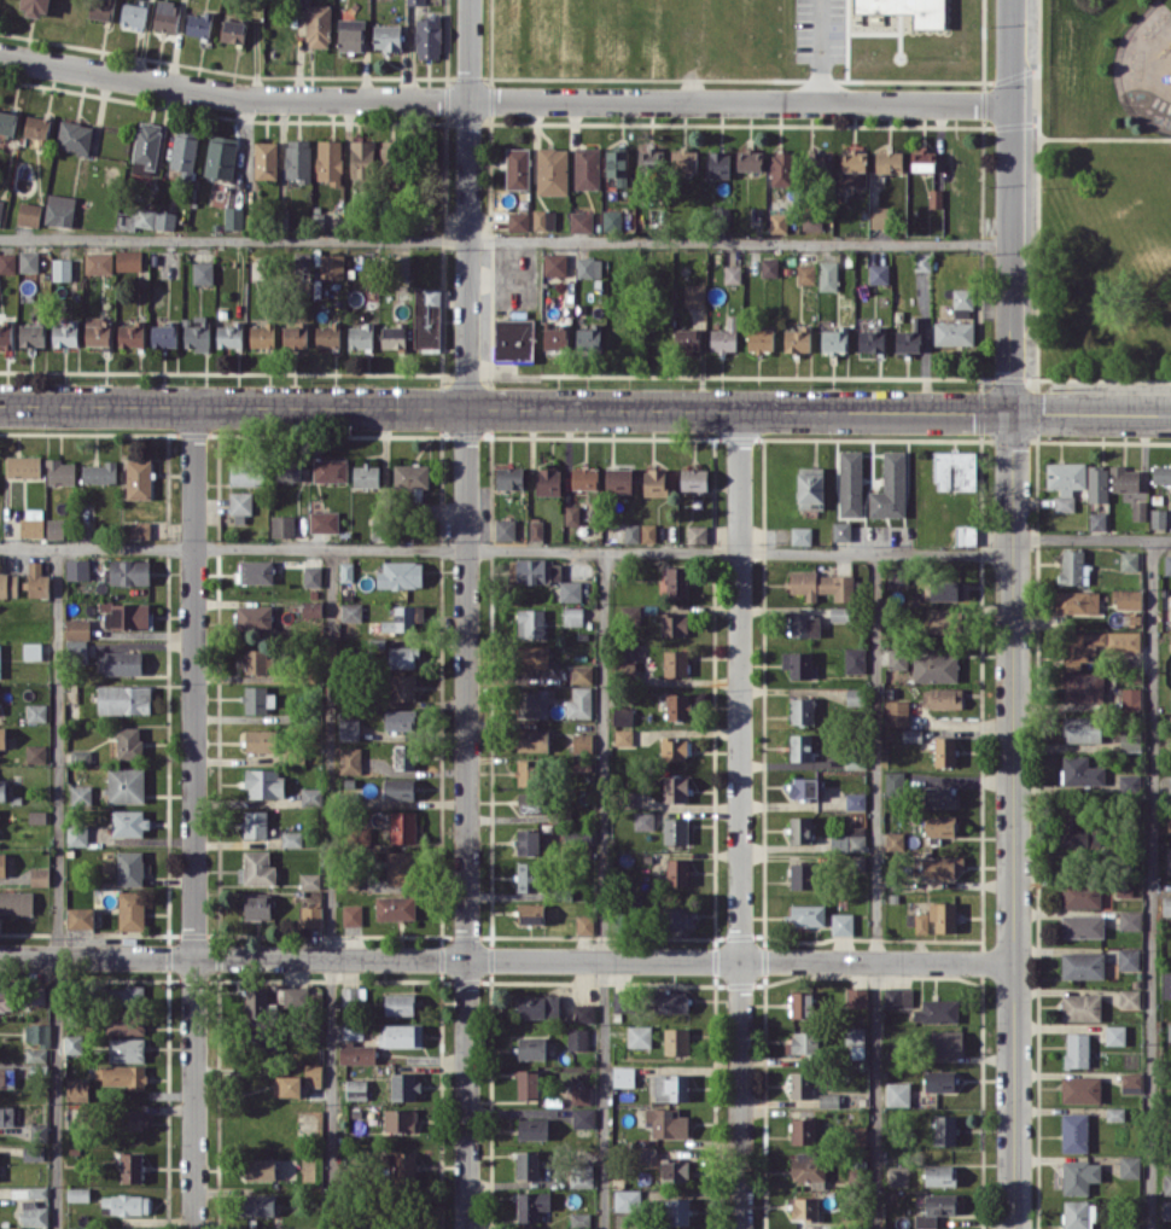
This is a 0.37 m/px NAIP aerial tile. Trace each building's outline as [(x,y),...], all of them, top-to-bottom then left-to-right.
[(49,15),(50,0),(22,0),(21,12),(49,15)] [(89,17),(112,20),(115,0),(91,0),(89,17)] [(153,29),(177,32),(180,3),(156,0),(153,29)] [(942,0),(854,0),(854,12),(913,12),(913,27),(942,27),(942,0)] [(147,6),(123,2),(120,24),(144,28),(147,6)] [(330,4),(306,4),(306,46),(331,46),(330,4)] [(188,11),(184,33),(208,37),(213,15),(188,11)] [(415,58),(440,58),(441,14),(427,14),(427,19),(416,18),(415,58)] [(338,50),(364,50),(364,19),(339,18),(338,50)] [(246,21),(223,19),(221,40),(243,43),(246,21)] [(401,49),(400,24),(374,25),(374,50),(401,49)] [(14,133),(16,112),(0,110),(0,132),(14,133)] [(23,137),(46,140),(50,118),(27,114),(23,137)] [(89,153),(92,124),(59,120),(56,149),(89,153)] [(144,168),(154,169),(162,125),(139,121),(132,160),(145,162),(144,168)] [(180,178),(193,179),(197,131),(174,128),(170,168),(180,169),(180,178)] [(231,179),(238,138),(210,134),(204,175),(231,179)] [(299,178),(299,183),(310,183),(310,140),(286,139),(285,177),(299,178)] [(342,140),(317,139),(316,180),(341,180),(342,140)] [(350,179),(374,179),(374,140),(350,140),(350,179)] [(255,179),(277,178),(277,141),(255,141),(255,179)] [(605,147),(606,176),(615,175),(615,186),(628,186),(626,146),(605,147)] [(507,188),(529,188),(529,147),(506,148),(507,188)] [(568,148),(538,147),(537,194),(567,194),(568,148)] [(575,188),(599,188),(599,147),(574,147),(575,188)] [(697,150),(672,149),(671,171),(696,171),(697,150)] [(638,169),(659,170),(660,150),(639,150),(638,169)] [(762,170),(762,150),(738,150),(737,170),(762,170)] [(841,186),(865,186),(866,150),(842,150),(841,186)] [(911,170),(933,171),(934,150),(911,150),(911,170)] [(729,178),(729,151),(707,151),(706,177),(729,178)] [(903,172),(902,151),(876,152),(876,172),(903,172)] [(794,152),(771,152),(771,185),(794,185),(794,152)] [(929,207),(941,207),(942,189),(929,189),(929,207)] [(43,222),(71,227),(76,197),(48,193),(43,222)] [(17,224),(39,226),(41,204),(19,202),(17,224)] [(176,212),(132,206),(131,216),(118,214),(116,228),(134,230),(135,225),(173,230),(176,212)] [(243,206),(225,206),(225,228),(243,229),(243,206)] [(871,227),(888,228),(888,206),(871,206),(871,227)] [(533,228),(555,228),(555,209),(533,209),(533,228)] [(528,231),(528,212),(508,211),(508,231),(528,231)] [(592,232),(592,211),(570,211),(570,232),(592,232)] [(770,233),(787,232),(787,213),(770,213),(770,233)] [(803,230),(822,230),(821,213),(803,213),(803,230)] [(38,250),(20,250),(19,271),(38,272),(38,250)] [(141,250),(116,250),(116,271),(142,270),(141,250)] [(113,253),(85,252),(85,273),(112,273),(113,253)] [(311,273),(311,252),(293,252),(293,273),(311,273)] [(16,253),(0,253),(0,273),(16,273),(16,253)] [(344,254),(320,253),(320,277),(343,277),(344,254)] [(543,275),(566,276),(566,253),(543,253),(543,275)] [(410,255),(396,255),(396,274),(410,274),(410,255)] [(601,258),(577,257),(577,277),(601,277),(601,258)] [(71,258),(52,258),(52,280),(72,280),(71,258)] [(761,276),(778,276),(778,258),(761,258),(761,276)] [(836,290),(837,261),(819,261),(819,290),(836,290)] [(213,262),(193,262),(193,283),(213,284),(213,262)] [(889,263),(868,263),(869,283),(889,283),(889,263)] [(797,283),(814,283),(815,265),(798,264),(797,283)] [(741,265),(724,265),(725,283),(741,282),(741,265)] [(705,284),(685,283),(684,305),(705,306),(705,284)] [(972,287),(952,288),(953,318),(972,317),(972,287)] [(414,347),(440,347),(440,288),(415,288),(414,347)] [(711,329),(710,351),(736,351),(737,316),(728,315),(727,329),(711,329)] [(183,346),(194,346),(194,351),(210,351),(209,316),(183,316),(183,346)] [(896,330),(896,352),(922,351),(921,316),(912,316),(913,330),(896,330)] [(110,346),(111,318),(85,317),(85,345),(110,346)] [(534,361),(533,318),(494,318),(495,361),(534,361)] [(934,345),(974,344),(973,321),(934,321),(934,345)] [(12,347),(12,322),(0,322),(0,346),(12,347)] [(78,322),(52,323),(53,346),(79,346),(78,322)] [(118,346),(145,346),(144,323),(118,323),(118,346)] [(242,324),(217,323),(216,346),(242,347),(242,324)] [(274,324),(250,323),(250,349),(274,349),(274,324)] [(20,345),(45,346),(45,324),(20,324),(20,345)] [(152,348),(176,347),(176,324),(151,325),(152,348)] [(307,347),(307,324),(282,324),(283,347),(307,347)] [(340,346),(340,324),(316,324),(316,346),(340,346)] [(544,349),(568,348),(567,324),(544,325),(544,349)] [(348,325),(348,347),(373,348),(373,325),(348,325)] [(405,326),(381,326),(382,348),(405,347),(405,326)] [(577,326),(576,348),(600,348),(601,326),(577,326)] [(699,329),(676,328),(676,350),(699,350),(699,329)] [(784,328),(784,351),(810,352),(810,328),(784,328)] [(847,328),(823,328),(822,349),(847,350),(847,328)] [(884,329),(859,328),(858,351),(884,352),(884,329)] [(747,351),(773,351),(773,329),(747,329),(747,351)] [(862,451),(840,450),(839,516),(861,516),(862,451)] [(869,491),(869,516),(903,517),(904,451),(883,450),(883,491),(869,491)] [(976,452),(935,451),(934,488),(952,489),(975,490),(976,452)] [(7,477),(41,477),(41,456),(7,456),(7,477)] [(151,459),(126,459),(126,499),(151,499),(151,459)] [(300,480),(299,459),(276,460),(277,481),(300,480)] [(347,481),(347,459),(313,459),(313,481),(347,481)] [(75,484),(76,460),(47,460),(47,484),(75,484)] [(82,483),(117,483),(117,460),(105,460),(105,465),(82,465),(82,483)] [(261,485),(261,460),(230,460),(230,485),(261,485)] [(1085,462),(1046,463),(1047,491),(1054,491),(1054,511),(1074,511),(1074,488),(1085,488),(1085,462)] [(393,464),(394,488),(429,487),(429,463),(393,464)] [(353,487),(379,487),(379,464),(353,464),(353,487)] [(1170,483),(1170,464),(1152,464),(1152,483),(1170,483)] [(1108,466),(1089,465),(1088,502),(1107,502),(1108,466)] [(1139,491),(1139,470),(1125,469),(1125,465),(1111,465),(1110,490),(1139,491)] [(522,467),(496,467),(497,489),(523,489),(522,467)] [(571,488),(598,489),(598,468),(572,467),(571,488)] [(824,508),(823,467),(797,467),(798,509),(824,508)] [(632,468),(606,468),(605,492),(632,492),(632,468)] [(560,495),(560,469),(535,469),(535,495),(560,495)] [(643,495),(674,496),(674,469),(643,469),(643,495)] [(708,469),(681,469),(681,490),(707,490),(708,469)] [(231,523),(244,523),(244,514),(251,514),(252,491),(232,491),(231,523)] [(1146,519),(1145,501),(1132,501),(1132,520),(1146,519)] [(579,525),(579,505),(565,505),(565,525),(579,525)] [(43,509),(22,509),(22,537),(43,537),(43,509)] [(1151,527),(1165,527),(1165,509),(1151,509),(1151,527)] [(338,511),(310,511),(310,531),(338,531),(338,511)] [(1105,530),(1105,512),(1090,512),(1090,529),(1105,530)] [(293,537),(294,515),(272,515),(271,537),(293,537)] [(529,540),(542,540),(542,517),(529,517),(529,540)] [(46,539),(65,539),(65,519),(47,519),(46,539)] [(496,540),(515,540),(515,519),(496,519),(496,540)] [(130,538),(150,538),(150,521),(131,521),(130,538)] [(833,540),(850,540),(850,521),(832,521),(833,540)] [(625,542),(639,542),(639,523),(625,523),(625,542)] [(641,542),(656,541),(655,523),(641,523),(641,542)] [(707,526),(688,525),(688,542),(706,543),(707,526)] [(975,544),(975,525),(956,525),(956,544),(975,544)] [(810,544),(811,526),(791,526),(791,544),(810,544)] [(1083,549),(1060,550),(1061,584),(1089,584),(1088,563),(1084,563),(1083,549)] [(1138,570),(1138,551),(1121,551),(1120,570),(1138,570)] [(545,559),(517,558),(516,582),(544,583),(545,559)] [(66,559),(66,579),(89,578),(89,559),(66,559)] [(149,560),(110,559),(110,584),(149,585),(149,560)] [(42,574),(42,561),(29,560),(28,596),(48,596),(48,574),(42,574)] [(272,560),(238,560),(238,583),(272,583),(272,560)] [(422,561),(383,562),(383,571),(377,571),(377,588),(423,587),(422,561)] [(339,581),(353,581),(353,562),(340,562),(339,581)] [(321,566),(304,565),(304,586),(321,586),(321,566)] [(688,596),(688,566),(667,566),(666,596),(688,596)] [(18,596),(18,574),(0,573),(0,596),(18,596)] [(790,593),(806,593),(806,600),(816,600),(816,592),(834,592),(833,600),(853,601),(853,574),(790,573),(790,593)] [(964,581),(929,580),(929,583),(928,583),(928,599),(964,600),(964,581)] [(582,581),(560,581),(560,601),(582,601),(582,581)] [(1141,608),(1141,590),(1113,589),(1113,607),(1141,608)] [(1099,591),(1055,590),(1055,612),(1098,613),(1099,591)] [(302,602),(302,619),(322,619),(321,601),(302,602)] [(361,621),(362,602),(341,602),(341,621),(361,621)] [(149,603),(112,603),(112,613),(106,612),(105,628),(149,628),(149,603)] [(272,605),(237,605),(237,629),(272,628),(272,605)] [(423,620),(423,605),(394,605),(394,620),(381,620),(382,631),(415,630),(415,620),(423,620)] [(639,625),(639,605),(620,605),(620,625),(639,625)] [(850,606),(830,605),(830,621),(850,621),(850,606)] [(582,625),(583,607),(564,607),(564,625),(582,625)] [(543,609),(517,609),(518,636),(544,636),(543,609)] [(929,632),(958,633),(959,611),(930,610),(929,632)] [(819,637),(820,614),(790,613),(790,636),(819,637)] [(687,636),(687,614),(661,614),(660,635),(687,636)] [(65,638),(89,639),(90,619),(66,618),(65,638)] [(1106,650),(1140,650),(1140,631),(1064,631),(1064,669),(1080,669),(1080,657),(1096,657),(1096,644),(1106,644),(1106,650)] [(42,658),(41,642),(23,643),(24,659),(42,658)] [(389,667),(416,667),(416,646),(389,645),(389,667)] [(549,668),(549,646),(519,645),(519,667),(549,668)] [(865,673),(865,647),(844,647),(844,673),(865,673)] [(888,669),(908,669),(908,648),(888,648),(888,669)] [(269,672),(268,649),(244,649),(244,673),(269,672)] [(664,676),(688,675),(688,650),(663,650),(664,676)] [(811,652),(782,651),(782,668),(790,668),(790,678),(810,678),(811,652)] [(142,674),(142,652),(97,652),(97,674),(142,674)] [(957,680),(956,653),(913,654),(914,681),(957,680)] [(592,683),(592,665),(571,664),(571,683),(592,683)] [(1103,672),(1063,673),(1064,702),(1104,701),(1103,672)] [(415,674),(393,674),(393,700),(416,699),(415,674)] [(98,714),(151,714),(151,686),(99,685),(98,714)] [(267,686),(244,686),(244,713),(266,713),(266,706),(275,707),(276,693),(267,693),(267,686)] [(591,686),(572,686),(572,699),(566,700),(566,717),(592,717),(591,686)] [(923,688),(923,707),(962,708),(962,688),(923,688)] [(1141,688),(1122,688),(1122,709),(1141,710),(1141,688)] [(548,715),(548,690),(518,690),(518,716),(548,715)] [(687,720),(688,694),(667,693),(666,719),(687,720)] [(813,723),(813,698),(790,698),(790,723),(813,723)] [(909,701),(886,700),(885,725),(908,726),(909,701)] [(27,720),(46,721),(47,704),(28,703),(27,720)] [(613,721),(632,722),(633,707),(613,707),(613,721)] [(385,710),(385,730),(417,729),(416,709),(385,710)] [(1101,716),(1065,716),(1065,742),(1101,742),(1101,716)] [(359,717),(338,718),(339,739),(359,739),(359,717)] [(141,758),(141,726),(116,726),(116,759),(141,758)] [(632,728),(615,729),(615,745),(633,745),(632,728)] [(277,752),(277,730),(246,729),(245,751),(277,752)] [(548,729),(516,729),(516,751),(548,750),(548,729)] [(922,741),(922,729),(902,729),(902,741),(922,741)] [(1120,750),(1141,750),(1141,730),(1120,730),(1120,750)] [(573,772),(592,771),(591,733),(573,733),(573,772)] [(790,760),(812,760),(812,734),(790,734),(790,760)] [(955,766),(955,736),(934,737),(934,766),(955,766)] [(687,760),(687,738),(661,738),(661,760),(687,760)] [(26,763),(46,762),(46,744),(26,745),(26,763)] [(394,744),(394,770),(418,769),(418,744),(394,744)] [(339,773),(361,774),(362,747),(340,746),(339,773)] [(90,749),(71,749),(71,762),(90,762),(90,749)] [(1062,756),(1062,785),(1105,784),(1105,766),(1088,766),(1088,756),(1062,756)] [(540,759),(517,760),(518,785),(540,785),(540,759)] [(144,802),(144,767),(108,768),(109,803),(144,802)] [(249,797),(282,797),(282,769),(244,769),(244,787),(249,787),(249,797)] [(904,771),(885,771),(886,794),(904,793),(904,771)] [(1140,775),(1119,774),(1118,791),(1140,792),(1140,775)] [(686,776),(664,776),(664,802),(687,801),(686,776)] [(817,800),(817,777),(791,777),(790,799),(817,800)] [(384,799),(414,800),(415,778),(384,778),(384,799)] [(92,804),(91,785),(70,785),(71,804),(92,804)] [(954,807),(954,786),(924,786),(923,806),(954,807)] [(321,806),(322,787),(301,787),(300,806),(321,806)] [(517,793),(518,814),(543,813),(542,792),(517,793)] [(866,792),(845,793),(846,809),(866,809),(866,792)] [(143,809),(112,810),(112,836),(143,836),(143,828),(150,828),(150,818),(143,818),(143,809)] [(267,810),(244,810),(244,837),(267,837),(267,810)] [(390,811),(391,843),(416,842),(415,811),(390,811)] [(654,812),(634,811),(634,829),(654,830),(654,812)] [(954,816),(925,815),(925,836),(954,837),(954,816)] [(811,816),(790,816),(790,842),(810,843),(811,816)] [(688,817),(664,818),(664,844),(688,843),(688,817)] [(67,845),(87,845),(87,826),(67,826),(67,845)] [(865,850),(865,826),(847,826),(847,835),(840,836),(840,851),(865,850)] [(539,854),(540,829),(518,828),(517,853),(539,854)] [(301,831),(282,831),(282,846),(301,846),(301,831)] [(903,849),(903,831),(886,832),(886,849),(903,849)] [(570,834),(570,844),(591,844),(590,833),(570,834)] [(117,885),(143,885),(143,850),(117,851),(117,885)] [(238,884),(275,884),(275,865),(269,865),(269,851),(243,850),(243,868),(238,868),(238,884)] [(416,851),(387,850),(386,884),(415,884),(416,851)] [(925,856),(925,878),(955,878),(955,870),(963,870),(963,856),(925,856)] [(688,859),(667,858),(666,885),(688,885),(688,859)] [(518,892),(539,891),(537,861),(517,862),(518,892)] [(790,862),(791,888),(816,888),(815,862),(790,862)] [(48,868),(31,868),(31,886),(49,885),(48,868)] [(320,873),(300,872),(300,887),(319,888),(320,873)] [(1062,907),(1100,907),(1101,881),(1062,880),(1062,907)] [(0,891),(0,913),(32,914),(33,892),(0,891)] [(144,891),(119,891),(119,929),(144,930),(144,891)] [(245,919),(271,918),(270,895),(244,896),(245,919)] [(416,919),(415,895),(375,896),(376,920),(416,919)] [(1163,895),(1163,916),(1170,916),(1170,895),(1163,895)] [(543,923),(543,903),(518,902),(517,923),(543,923)] [(929,902),(929,921),(934,921),(935,932),(956,932),(955,902),(929,902)] [(362,925),(361,904),(342,904),(343,925),(362,925)] [(824,904),(791,904),(791,926),(825,926),(824,904)] [(321,906),(301,906),(301,927),(321,926),(321,906)] [(68,907),(69,927),(94,927),(94,907),(68,907)] [(667,907),(667,927),(692,927),(693,908),(667,907)] [(1141,930),(1141,911),(1120,911),(1120,930),(1141,930)] [(831,934),(853,935),(853,913),(832,912),(831,934)] [(915,933),(928,932),(927,913),(914,913),(915,933)] [(1061,937),(1103,937),(1103,915),(1061,915),(1061,937)] [(593,934),(593,916),(576,916),(577,934),(593,934)] [(1139,969),(1139,948),(1118,948),(1119,969),(1139,969)] [(1062,978),(1103,978),(1103,952),(1062,952),(1062,978)] [(1163,971),(1163,998),(1170,998),(1170,971),(1163,971)] [(29,1003),(46,1003),(46,985),(28,985),(29,1003)] [(144,985),(112,986),(113,1005),(144,1005),(144,985)] [(308,986),(283,987),(284,1006),(309,1005),(308,986)] [(341,1005),(365,1006),(366,987),(341,986),(341,1005)] [(12,1011),(12,987),(0,987),(0,1011),(12,1011)] [(846,1006),(867,1006),(867,987),(846,987),(846,1006)] [(912,1007),(911,987),(884,988),(884,1008),(912,1007)] [(245,1018),(267,1018),(267,988),(245,988),(245,1018)] [(815,992),(791,990),(790,1018),(814,1019),(815,992)] [(687,1012),(688,991),(655,991),(655,1012),(687,1012)] [(613,992),(613,1011),(633,1011),(633,992),(613,992)] [(414,993),(385,994),(385,1015),(415,1014),(414,993)] [(1062,1020),(1100,1020),(1101,994),(1062,993),(1062,1020)] [(559,996),(519,995),(518,1017),(558,1018),(559,996)] [(958,999),(922,999),(922,1009),(913,1009),(913,1022),(958,1022),(958,999)] [(574,1022),(594,1022),(594,1004),(574,1004),(574,1022)] [(143,1034),(144,1012),(106,1011),(105,1034),(143,1034)] [(26,1023),(25,1044),(49,1044),(49,1024),(26,1023)] [(343,1038),(362,1039),(363,1024),(344,1024),(343,1038)] [(422,1047),(422,1024),(381,1024),(381,1047),(422,1047)] [(651,1047),(651,1025),(627,1025),(628,1048),(651,1047)] [(1125,1045),(1125,1025),(1106,1025),(1106,1044),(1125,1045)] [(864,1026),(846,1026),(845,1044),(864,1045),(864,1026)] [(586,1050),(587,1028),(567,1028),(567,1050),(586,1050)] [(664,1054),(689,1054),(689,1028),(664,1028),(664,1054)] [(964,1031),(931,1030),(931,1055),(963,1055),(964,1031)] [(788,1052),(812,1053),(813,1032),(789,1031),(788,1052)] [(1089,1067),(1089,1033),(1065,1033),(1065,1067),(1089,1067)] [(65,1053),(85,1053),(85,1035),(65,1035),(65,1053)] [(145,1038),(109,1037),(109,1061),(144,1062),(145,1038)] [(545,1037),(518,1037),(518,1059),(545,1059),(545,1037)] [(275,1039),(254,1038),(254,1051),(275,1051),(275,1039)] [(339,1063),(375,1063),(375,1044),(340,1044),(339,1063)] [(30,1076),(30,1062),(15,1063),(15,1077),(30,1076)] [(145,1087),(145,1065),(103,1064),(102,1086),(145,1087)] [(305,1086),(322,1086),(322,1064),(305,1064),(305,1086)] [(634,1087),(634,1067),(613,1066),(613,1086),(634,1087)] [(15,1088),(15,1067),(0,1067),(0,1087),(15,1088)] [(518,1099),(539,1098),(538,1069),(517,1069),(518,1099)] [(955,1070),(925,1070),(925,1091),(955,1091),(955,1070)] [(813,1072),(791,1071),(790,1098),(813,1098),(813,1072)] [(417,1072),(391,1072),(392,1100),(418,1100),(417,1072)] [(1121,1074),(1122,1093),(1142,1092),(1141,1073),(1121,1074)] [(688,1074),(652,1074),(651,1101),(688,1101),(688,1074)] [(300,1075),(273,1075),(274,1097),(301,1096),(300,1075)] [(1101,1077),(1062,1076),(1061,1101),(1100,1102),(1101,1077)] [(89,1080),(67,1079),(66,1100),(88,1101),(89,1080)] [(347,1100),(367,1099),(366,1079),(346,1079),(347,1100)] [(910,1082),(887,1082),(886,1106),(909,1106),(910,1082)] [(590,1104),(590,1087),(571,1086),(571,1103),(590,1104)] [(0,1106),(0,1126),(14,1125),(14,1106),(0,1106)] [(594,1107),(573,1108),(573,1128),(595,1127),(594,1107)] [(688,1137),(688,1116),(678,1116),(678,1108),(645,1107),(645,1121),(652,1121),(652,1137),(688,1137)] [(415,1131),(415,1109),(385,1109),(384,1130),(415,1131)] [(146,1129),(147,1110),(121,1110),(120,1129),(146,1129)] [(1087,1112),(1061,1113),(1062,1152),(1088,1152),(1087,1112)] [(936,1144),(956,1144),(956,1116),(936,1115),(936,1144)] [(791,1144),(816,1143),(815,1117),(791,1118),(791,1144)] [(547,1118),(518,1118),(518,1139),(547,1139),(547,1118)] [(30,1140),(47,1141),(47,1124),(31,1123),(30,1140)] [(24,1160),(44,1160),(44,1146),(24,1146),(24,1160)] [(657,1150),(639,1149),(639,1163),(656,1164),(657,1150)] [(517,1180),(539,1179),(538,1150),(517,1150),(517,1180)] [(416,1152),(388,1152),(388,1175),(415,1176),(416,1152)] [(824,1188),(825,1153),(793,1152),(793,1181),(811,1181),(811,1188),(824,1188)] [(142,1182),(142,1153),(121,1153),(121,1182),(142,1182)] [(1140,1177),(1140,1156),(1120,1155),(1120,1177),(1140,1177)] [(276,1179),(276,1158),(247,1158),(246,1178),(276,1179)] [(662,1161),(661,1181),(688,1181),(688,1161),(662,1161)] [(1101,1161),(1063,1162),(1064,1194),(1089,1194),(1089,1181),(1101,1181),(1101,1161)] [(593,1187),(593,1164),(570,1164),(571,1187),(593,1187)] [(925,1186),(955,1185),(954,1165),(925,1165),(925,1186)] [(909,1166),(889,1166),(888,1186),(909,1186),(909,1166)] [(1170,1194),(1170,1173),(1163,1173),(1163,1194),(1170,1194)] [(47,1186),(28,1186),(28,1197),(47,1197),(47,1186)] [(89,1200),(89,1187),(67,1187),(67,1201),(89,1200)] [(614,1210),(640,1210),(640,1190),(615,1189),(614,1210)] [(550,1210),(550,1191),(517,1192),(518,1222),(539,1221),(538,1210),(550,1210)] [(916,1227),(936,1227),(936,1215),(955,1215),(955,1193),(925,1194),(926,1214),(916,1214),(916,1227)] [(102,1213),(151,1215),(151,1195),(102,1194),(102,1213)] [(240,1215),(275,1215),(274,1194),(240,1194),(240,1215)] [(818,1197),(792,1198),(792,1220),(819,1219),(818,1197)] [(668,1198),(667,1224),(689,1225),(689,1198),(668,1198)] [(48,1225),(48,1206),(35,1207),(35,1200),(22,1200),(23,1225),(48,1225)] [(1063,1228),(1094,1228),(1094,1201),(1063,1201),(1063,1228)] [(589,1212),(571,1213),(571,1227),(590,1226),(589,1212)]
